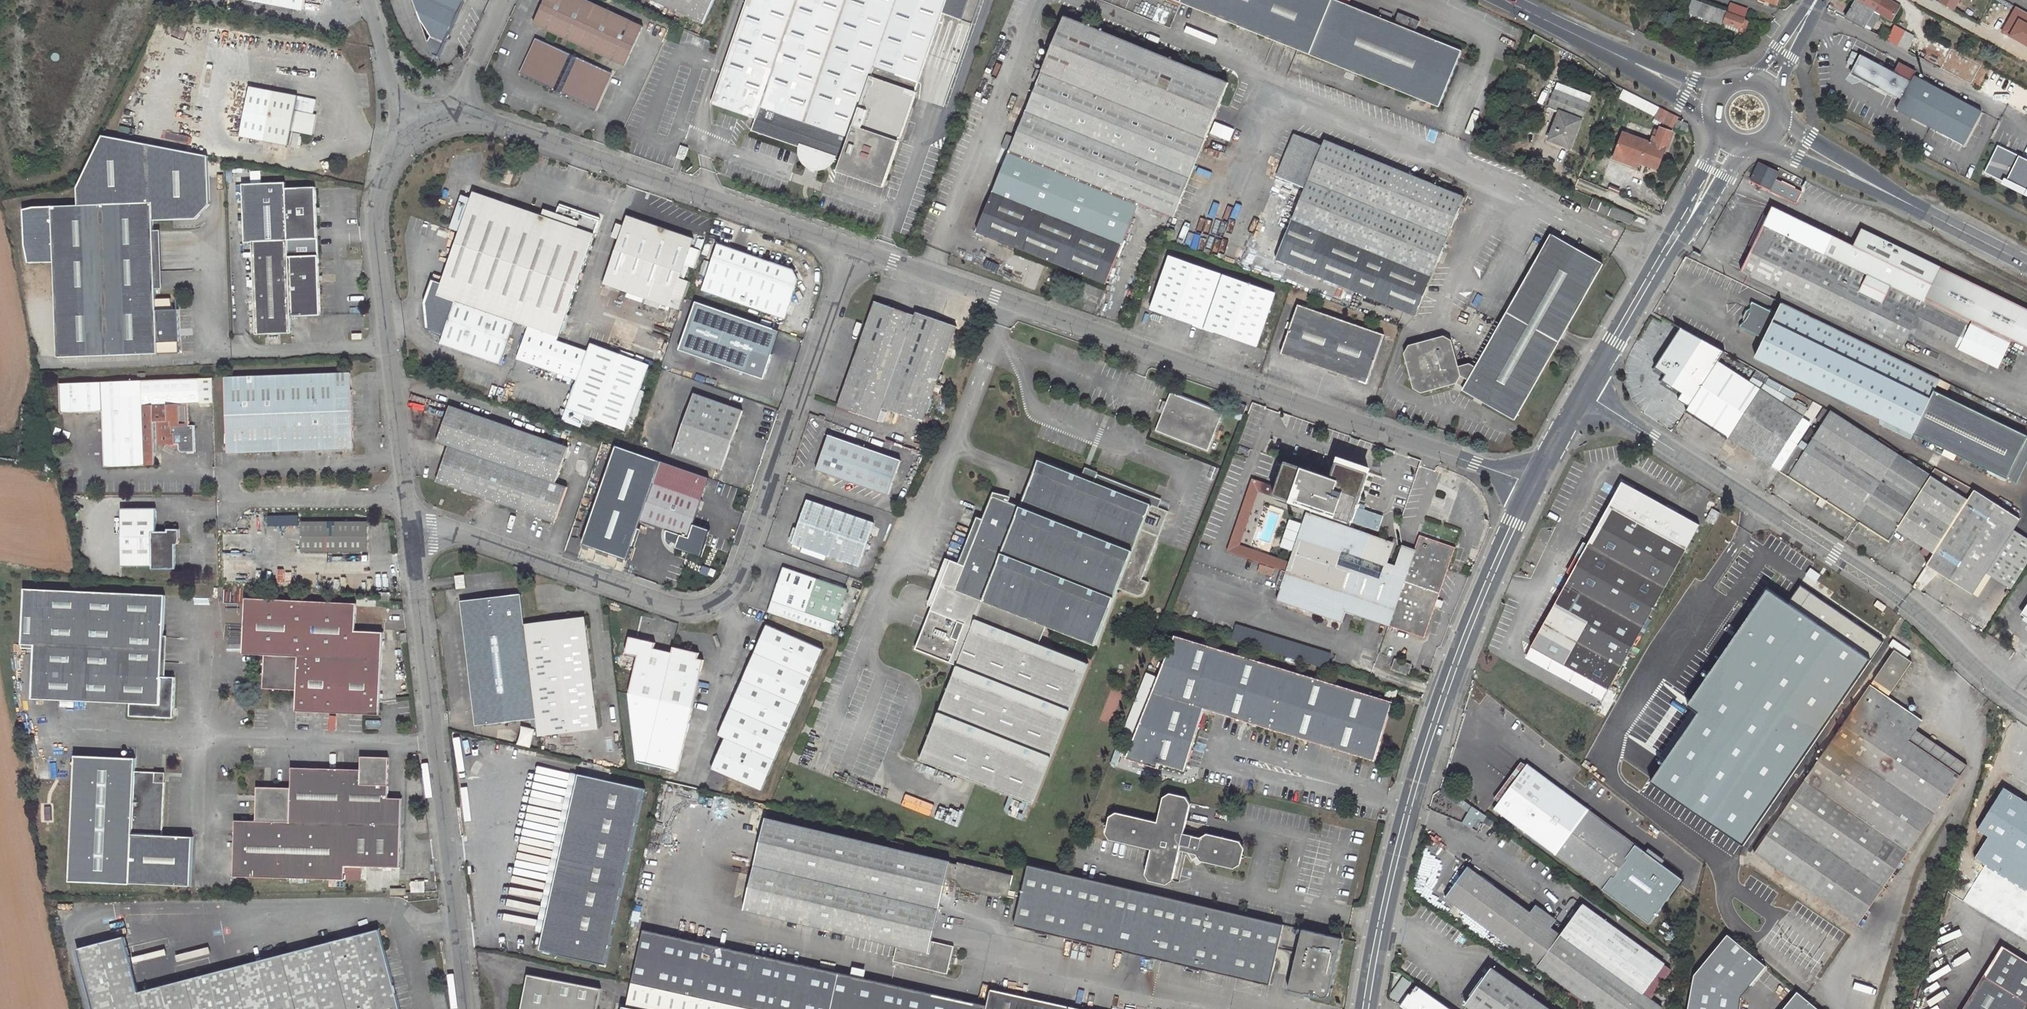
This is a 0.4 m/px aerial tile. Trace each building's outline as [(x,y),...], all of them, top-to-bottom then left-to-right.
[(304,10),(306,0),(252,0),(304,10)] [(420,20),(431,35),(445,41),(464,0),(414,0),(420,20)] [(624,65),(643,26),(585,0),(546,0),(535,24),(624,65)] [(704,24),(715,0),(652,0),(704,24)] [(711,103),(756,118),(752,130),(801,147),(801,152),(802,157),(805,161),(806,162),(809,164),(812,165),(816,165),(818,165),(821,165),(823,164),(826,162),(828,160),(830,157),(841,161),(840,165),(843,167),(842,169),(882,183),(883,180),(886,181),(900,141),(899,141),(948,0),(747,0),(711,103)] [(1441,107),(1463,51),(1416,31),(1420,22),(1400,14),(1396,23),(1339,0),(1178,0),(1441,107)] [(1874,10),(1892,20),(1900,7),(1888,0),(1885,0),(1884,2),(1881,0),(1857,0),(1846,19),(1864,28),(1874,10)] [(1959,0),(1941,0),(1940,2),(1953,10),(1959,0)] [(1722,26),(1738,32),(1739,30),(1745,33),(1749,22),(1744,20),(1744,19),(1727,12),(1728,11),(1704,3),(1703,7),(1699,16),(1723,24),(1722,26)] [(1743,16),(1746,8),(1732,3),(1729,11),(1738,15),(1743,16)] [(1230,82),(1067,16),(978,231),(1107,284),(1141,203),(1175,216),(1230,82)] [(1887,40),(1919,56),(1925,44),(1914,38),(1915,37),(1895,26),(1887,40)] [(613,73),(536,39),(520,74),(548,86),(548,87),(548,88),(553,90),(552,93),(561,97),(562,95),(567,97),(568,96),(596,108),(613,73)] [(1935,50),(1925,44),(1919,56),(1929,62),(1935,50)] [(950,50),(950,63),(961,63),(960,50),(950,50)] [(1912,81),(1863,56),(1853,74),(1903,99),(1912,81)] [(1982,110),(1915,76),(1912,81),(1903,99),(1897,109),(1964,144),(1982,110)] [(949,88),(951,83),(941,80),(934,104),(944,106),(949,88)] [(1591,96),(1560,83),(1558,89),(1589,102),(1591,96)] [(235,135),(287,145),(290,130),(311,134),(315,115),(294,111),(297,96),(245,86),(235,135)] [(1572,143),(1589,102),(1558,89),(1551,107),(1562,111),(1552,139),(1560,142),(1561,139),(1572,143)] [(1656,119),(1673,128),(1679,117),(1661,108),(1660,111),(1656,119)] [(1676,128),(1685,131),(1688,125),(1681,123),(1679,122),(1676,128)] [(1618,154),(1640,163),(1657,169),(1665,150),(1667,151),(1673,133),(1662,129),(1660,134),(1658,139),(1654,138),(1652,144),(1625,134),(1618,154)] [(293,132),(291,146),(297,147),(299,133),(293,132)] [(1242,268),(1283,283),(1291,264),(1417,315),(1466,197),(1326,140),(1324,145),(1296,133),(1275,184),(1258,176),(1238,224),(1255,231),(1242,268)] [(79,205),(36,206),(28,215),(15,249),(28,263),(53,262),(57,357),(179,352),(178,341),(177,335),(179,335),(178,328),(175,328),(172,309),(170,297),(156,298),(153,220),(196,218),(210,203),(209,155),(103,134),(78,187),(79,205)] [(1998,146),(1985,172),(2026,193),(2026,160),(1998,146)] [(1615,160),(1638,168),(1640,163),(1618,154),(1615,160)] [(1750,181),(1769,191),(1795,203),(1801,192),(1775,179),(1777,175),(1758,166),(1750,181)] [(286,182),(244,184),(246,242),(253,241),(317,239),(315,188),(287,189),(286,182)] [(559,337),(595,235),(474,192),(442,284),(432,281),(424,304),(427,329),(444,335),(441,345),(500,366),(515,322),(559,337)] [(1590,208),(1630,225),(1634,216),(1594,199),(1590,208)] [(1773,207),(1764,225),(1740,273),(1747,276),(1901,350),(1913,327),(1997,369),(2011,341),(2026,349),(2026,310),(1862,228),(1858,235),(1853,246),(1789,215),(1773,207)] [(670,307),(695,239),(628,215),(603,284),(670,307)] [(1553,233),(1478,365),(1472,363),(1460,366),(1452,340),(1445,336),(1410,345),(1405,354),(1415,388),(1423,393),(1461,382),(1469,386),(1469,389),(1518,417),(1605,264),(1553,233)] [(317,239),(253,241),(256,334),(292,333),(291,317),(320,316),(317,239)] [(793,269),(718,243),(702,291),(785,319),(799,280),(793,269)] [(1277,293),(1170,256),(1152,308),(1259,346),(1277,293)] [(1056,277),(1052,286),(1060,289),(1064,280),(1056,277)] [(876,301),(839,405),(879,420),(883,408),(924,422),(937,385),(941,373),(958,326),(917,312),(916,315),(876,301)] [(1913,436),(2007,480),(2026,438),(2026,435),(1954,400),(1935,391),(1937,386),(1940,380),(1782,303),(1775,316),(1751,304),(1749,306),(1748,313),(1747,317),(1743,323),(1739,326),(1738,329),(1763,341),(1754,358),(1913,436)] [(1282,353),(1368,384),(1385,334),(1300,304),(1282,353)] [(676,361),(748,386),(763,343),(751,339),(739,335),(744,321),(720,312),(715,327),(691,318),(676,361)] [(756,325),(744,321),(739,335),(751,339),(756,325)] [(1681,328),(1655,367),(1666,374),(1663,377),(1662,380),(1682,393),(1680,396),(1678,399),(1689,406),(1724,351),(1681,328)] [(650,364),(591,343),(568,409),(627,429),(650,364)] [(1686,412),(1771,467),(1808,410),(1751,377),(1748,381),(1719,362),(1686,412)] [(1666,374),(1655,367),(1653,371),(1663,377),(1666,374)] [(351,372),(224,377),(226,451),(354,447),(351,372)] [(941,373),(937,385),(942,387),(946,375),(941,373)] [(102,410),(105,465),(156,463),(155,445),(175,444),(175,450),(178,453),(191,452),(190,425),(188,425),(188,403),(213,403),(212,377),(200,377),(59,384),(61,412),(102,410)] [(1682,393),(1662,380),(1660,383),(1680,396),(1682,393)] [(1937,386),(1961,398),(1964,392),(1940,380),(1937,386)] [(1206,451),(1221,411),(1169,391),(1154,431),(1206,451)] [(694,393),(673,452),(721,470),(743,411),(694,393)] [(1239,420),(1245,405),(1238,403),(1235,412),(1232,411),(1230,417),(1239,420)] [(437,481),(554,523),(567,487),(556,483),(568,449),(449,407),(437,442),(448,446),(437,481)] [(1895,531),(1933,555),(1926,566),(1973,595),(2020,520),(1974,491),(1934,469),(1931,474),(1833,413),(1824,407),(1815,420),(1820,424),(1816,431),(1810,427),(1799,445),(1797,444),(1778,472),(1887,543),(1895,531)] [(817,470),(889,495),(902,460),(829,434),(817,470)] [(2007,480),(2017,485),(2026,464),(2026,438),(2007,480)] [(1079,474),(1078,473),(1037,458),(1018,505),(990,493),(963,563),(949,558),(914,648),(956,664),(919,758),(1033,803),(1088,661),(1039,642),(1046,623),(1096,642),(1119,585),(1136,592),(1144,589),(1148,579),(1141,576),(1167,506),(1156,502),(1159,494),(1095,469),(1092,477),(1092,478),(1079,474)] [(1457,548),(1421,535),(1414,552),(1404,548),(1398,566),(1388,563),(1394,545),(1353,531),(1355,524),(1362,526),(1365,516),(1359,514),(1373,475),(1357,469),(1358,466),(1342,460),(1335,480),(1289,463),(1280,488),(1256,479),(1252,488),(1261,491),(1315,511),(1313,516),(1311,515),(1293,565),(1241,546),(1233,543),(1230,552),(1290,573),(1280,602),(1343,623),(1349,605),(1367,611),(1366,614),(1386,622),(1391,608),(1396,610),(1391,624),(1391,626),(1425,639),(1457,548)] [(1082,464),(1079,474),(1092,478),(1092,477),(1095,469),(1082,464)] [(641,521),(680,535),(676,547),(696,554),(698,550),(702,552),(709,531),(705,525),(704,528),(694,525),(702,499),(654,482),(641,521)] [(1622,482),(1525,658),(1601,700),(1698,525),(1622,482)] [(1241,546),(1261,491),(1252,488),(1233,543),(1241,546)] [(793,542),(860,565),(875,522),(808,499),(793,542)] [(1365,516),(1362,526),(1374,530),(1379,513),(1362,507),(1359,514),(1365,516)] [(121,508),(121,564),(152,565),(152,567),(175,568),(176,542),(179,542),(179,528),(167,528),(167,530),(156,530),(155,509),(121,508)] [(1711,508),(1701,527),(1710,532),(1720,514),(1711,508)] [(269,516),(270,526),(300,525),(299,514),(269,516)] [(301,551),(366,552),(366,519),(301,520),(301,551)] [(1404,548),(1394,545),(1388,563),(1398,566),(1404,548)] [(833,637),(838,622),(849,589),(785,567),(770,613),(833,637)] [(1810,567),(1805,574),(1815,582),(1820,575),(1810,567)] [(458,576),(459,588),(467,587),(465,575),(458,576)] [(1687,706),(1699,714),(1651,782),(1744,846),(1884,643),(1800,585),(1789,602),(1769,588),(1687,706)] [(32,698),(130,703),(129,715),(163,717),(164,707),(173,708),(175,676),(161,675),(165,593),(24,588),(22,644),(34,644),(32,698)] [(378,590),(378,602),(389,602),(390,591),(378,590)] [(463,601),(478,723),(537,716),(540,733),(600,727),(586,617),(526,625),(522,594),(463,601)] [(356,602),(244,597),(243,653),(263,654),(263,675),(266,675),(265,681),(268,681),(268,684),(273,684),(273,688),(295,689),(295,710),(379,715),(383,631),(355,629),(356,602)] [(1884,612),(1887,607),(1878,601),(1875,606),(1884,612)] [(1391,624),(1396,610),(1391,608),(1386,622),(1391,624)] [(768,624),(719,735),(726,738),(713,767),(762,789),(824,649),(768,624)] [(1236,624),(1231,639),(1325,671),(1330,656),(1236,624)] [(1175,635),(1127,758),(1158,768),(1161,763),(1185,771),(1205,710),(1377,761),(1394,703),(1175,635)] [(630,692),(638,761),(679,771),(705,660),(700,658),(701,653),(674,646),(672,651),(655,647),(657,642),(631,636),(626,652),(639,655),(630,692)] [(1895,651),(1875,680),(1892,692),(1912,662),(1905,658),(1909,651),(1893,640),(1888,646),(1895,651)] [(1396,670),(1410,675),(1413,668),(1404,665),(1405,663),(1399,661),(1396,670)] [(262,687),(273,688),(273,684),(268,684),(268,681),(265,681),(266,675),(263,675),(262,687)] [(1869,685),(1778,817),(1753,854),(1858,926),(1967,765),(1942,748),(1936,758),(1910,740),(1917,731),(1923,721),(1869,685)] [(1111,688),(1100,721),(1110,724),(1111,719),(1107,718),(1109,711),(1114,713),(1116,707),(1115,707),(1120,691),(1111,688)] [(1395,700),(1397,692),(1386,688),(1384,696),(1395,700)] [(163,717),(173,718),(173,708),(164,707),(163,717)] [(523,727),(520,744),(532,747),(535,729),(523,727)] [(1942,748),(1917,731),(1910,740),(1936,758),(1942,748)] [(394,744),(407,745),(407,733),(395,733),(394,744)] [(73,757),(70,883),(132,885),(132,883),(192,885),(193,836),(162,835),(164,781),(154,781),(155,772),(134,771),(135,759),(73,757)] [(231,877),(344,881),(344,866),(399,868),(402,799),(386,798),(387,772),(384,772),(384,764),(381,764),(381,761),(374,761),(375,758),(359,757),(358,771),(290,769),(290,789),(269,788),(269,792),(264,792),(264,795),(261,795),(260,801),(255,801),(254,821),(233,820),(231,877)] [(381,761),(381,764),(384,764),(384,772),(387,772),(388,758),(375,758),(374,761),(381,761)] [(1493,809),(1551,852),(1586,807),(1527,764),(1493,809)] [(569,771),(533,937),(541,938),(576,773),(569,771)] [(164,772),(155,772),(154,781),(164,781),(164,772)] [(576,773),(541,938),(538,951),(605,966),(644,788),(576,773)] [(269,788),(255,788),(255,801),(260,801),(261,795),(264,795),(264,792),(269,792),(269,788)] [(2026,890),(2026,805),(2003,790),(1978,830),(1987,836),(1974,857),(2026,890)] [(1110,817),(1106,833),(1111,841),(1150,850),(1145,874),(1150,882),(1166,886),(1173,881),(1180,851),(1197,855),(1201,861),(1233,869),(1240,842),(1208,834),(1200,838),(1184,834),(1190,805),(1185,797),(1171,794),(1163,798),(1157,822),(1117,813),(1110,817)] [(1551,852),(1603,890),(1637,845),(1586,807),(1551,852)] [(766,819),(746,904),(744,909),(897,945),(893,961),(947,974),(952,951),(953,947),(931,942),(947,879),(957,881),(963,890),(999,898),(1002,894),(1004,889),(1009,890),(1013,875),(958,862),(957,864),(903,852),(905,845),(892,842),(891,848),(766,819)] [(1240,842),(1233,869),(1241,865),(1244,850),(1240,842)] [(1682,877),(1637,845),(1603,890),(1648,924),(1682,877)] [(1595,1008),(1662,1008),(1650,999),(1643,994),(1665,964),(1582,904),(1560,933),(1468,866),(1443,899),(1595,1008)] [(367,867),(367,889),(383,889),(383,868),(367,867)] [(1018,925),(1273,984),(1289,926),(1030,867),(1018,925)] [(1344,938),(1304,928),(1289,989),(1328,999),(1344,938)] [(137,991),(123,936),(77,948),(92,1008),(399,1008),(379,930),(137,991)] [(991,990),(988,1006),(645,930),(633,984),(749,1008),(1078,1008),(991,990)] [(1687,1008),(1738,1008),(1739,998),(1764,964),(1728,934),(1694,974),(1687,1008)] [(2003,943),(1994,957),(2026,977),(2026,959),(2003,943)] [(1961,1008),(2026,1008),(2026,1007),(2026,977),(1994,957),(1961,1008)] [(1665,964),(1643,994),(1650,999),(1671,969),(1665,964)] [(1471,1008),(1549,1008),(1492,967),(1464,1004),(1471,1008)] [(521,1008),(597,1008),(601,990),(527,975),(521,1008)] [(624,1007),(623,1008),(749,1008),(633,984),(628,1008),(624,1007)] [(1411,984),(1397,1002),(1407,1008),(1448,1008),(1411,984)] [(1796,992),(1781,1008),(1816,1008),(1796,992)]
